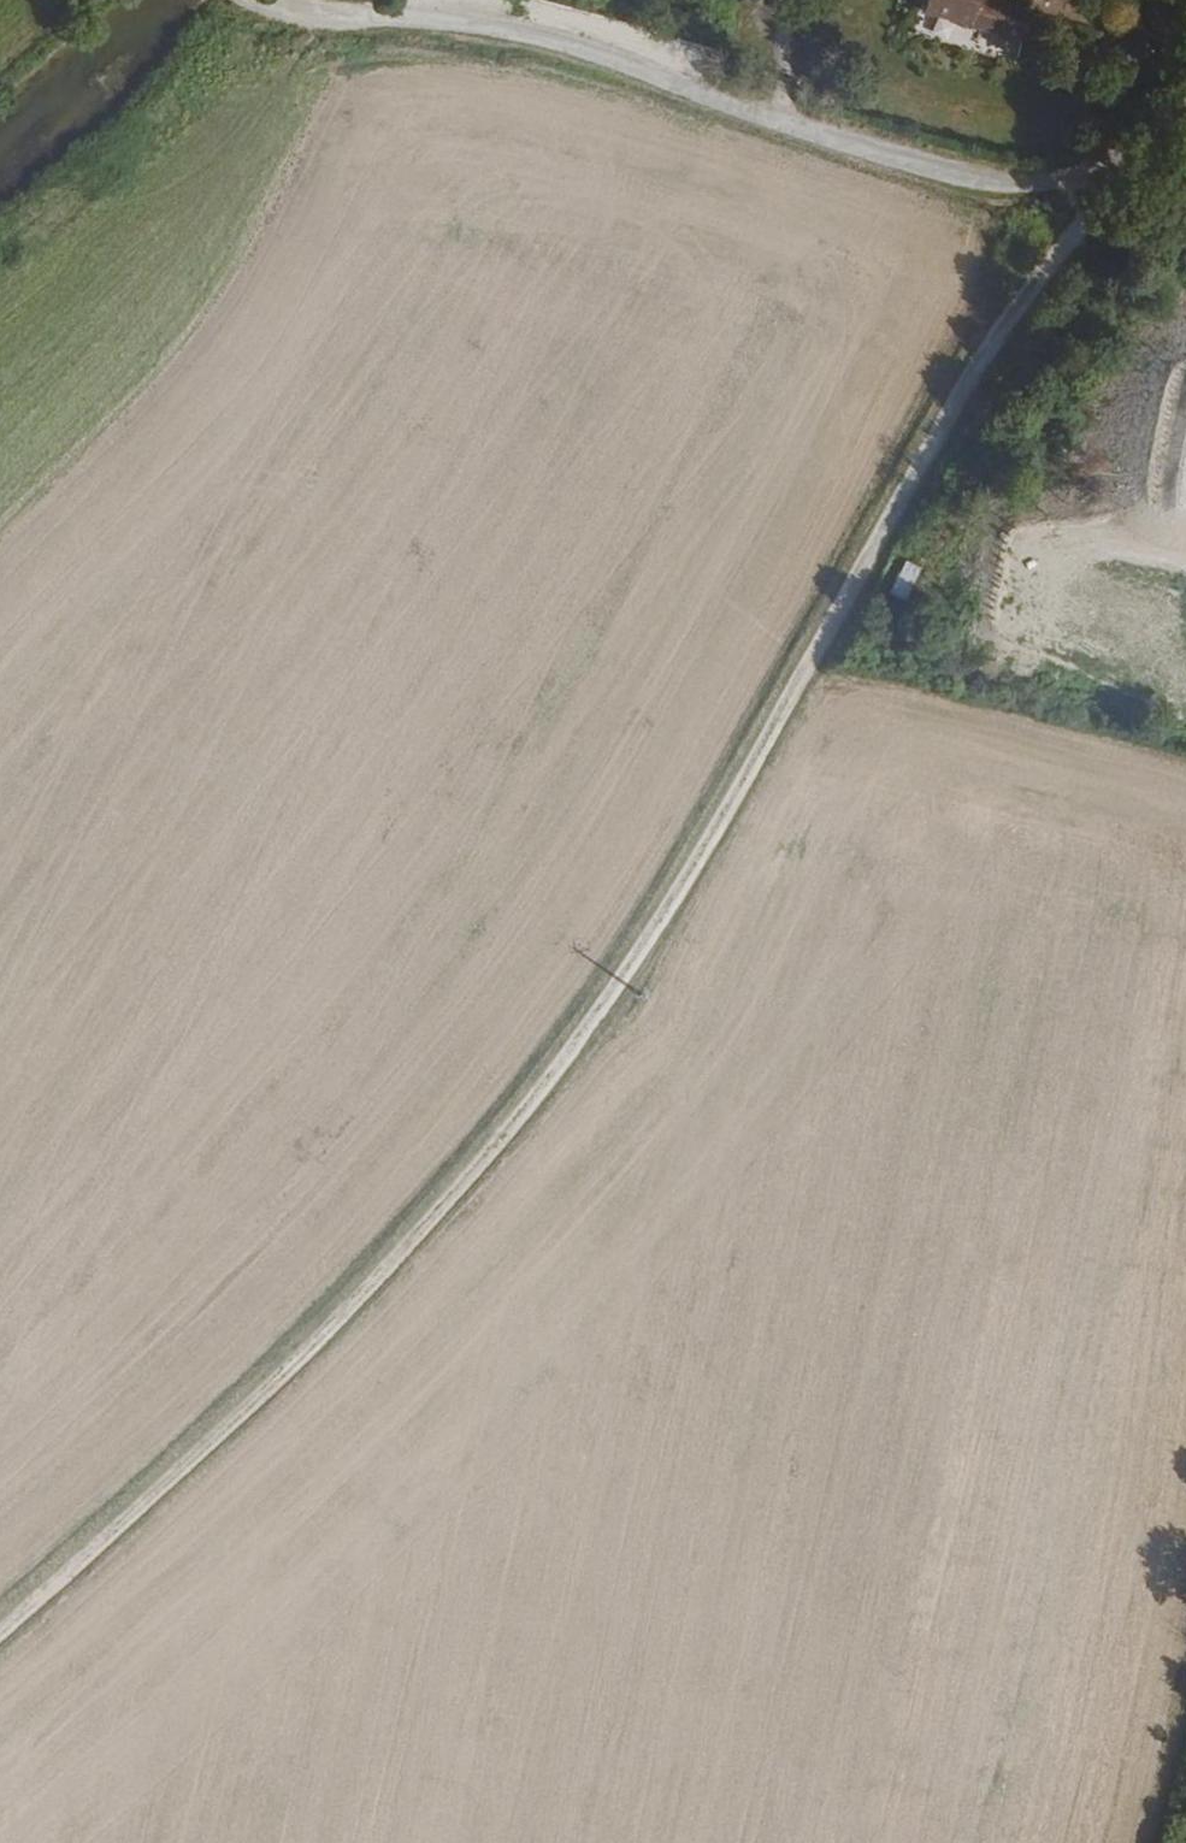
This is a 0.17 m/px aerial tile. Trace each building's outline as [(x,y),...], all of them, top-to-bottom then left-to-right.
[(913,8),(958,21),(1012,37),(1020,10),(986,0),(915,0),(913,8)] [(947,542),(929,573),(945,582),(962,551),(947,542)] [(906,599),(921,566),(906,559),(891,592),(906,599)]
